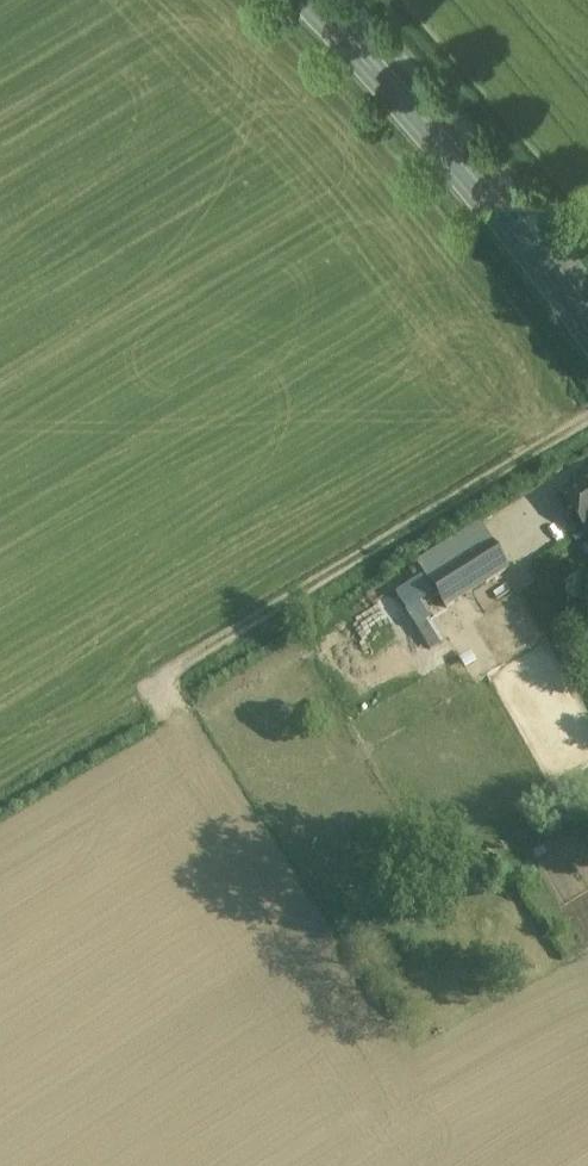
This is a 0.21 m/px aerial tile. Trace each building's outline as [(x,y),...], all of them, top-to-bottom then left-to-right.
[(561,492),(587,535),(587,476),(561,492)] [(491,543),(469,557),(485,584),(508,570),(491,543)] [(469,557),(430,582),(447,609),(485,584),(469,557)]
